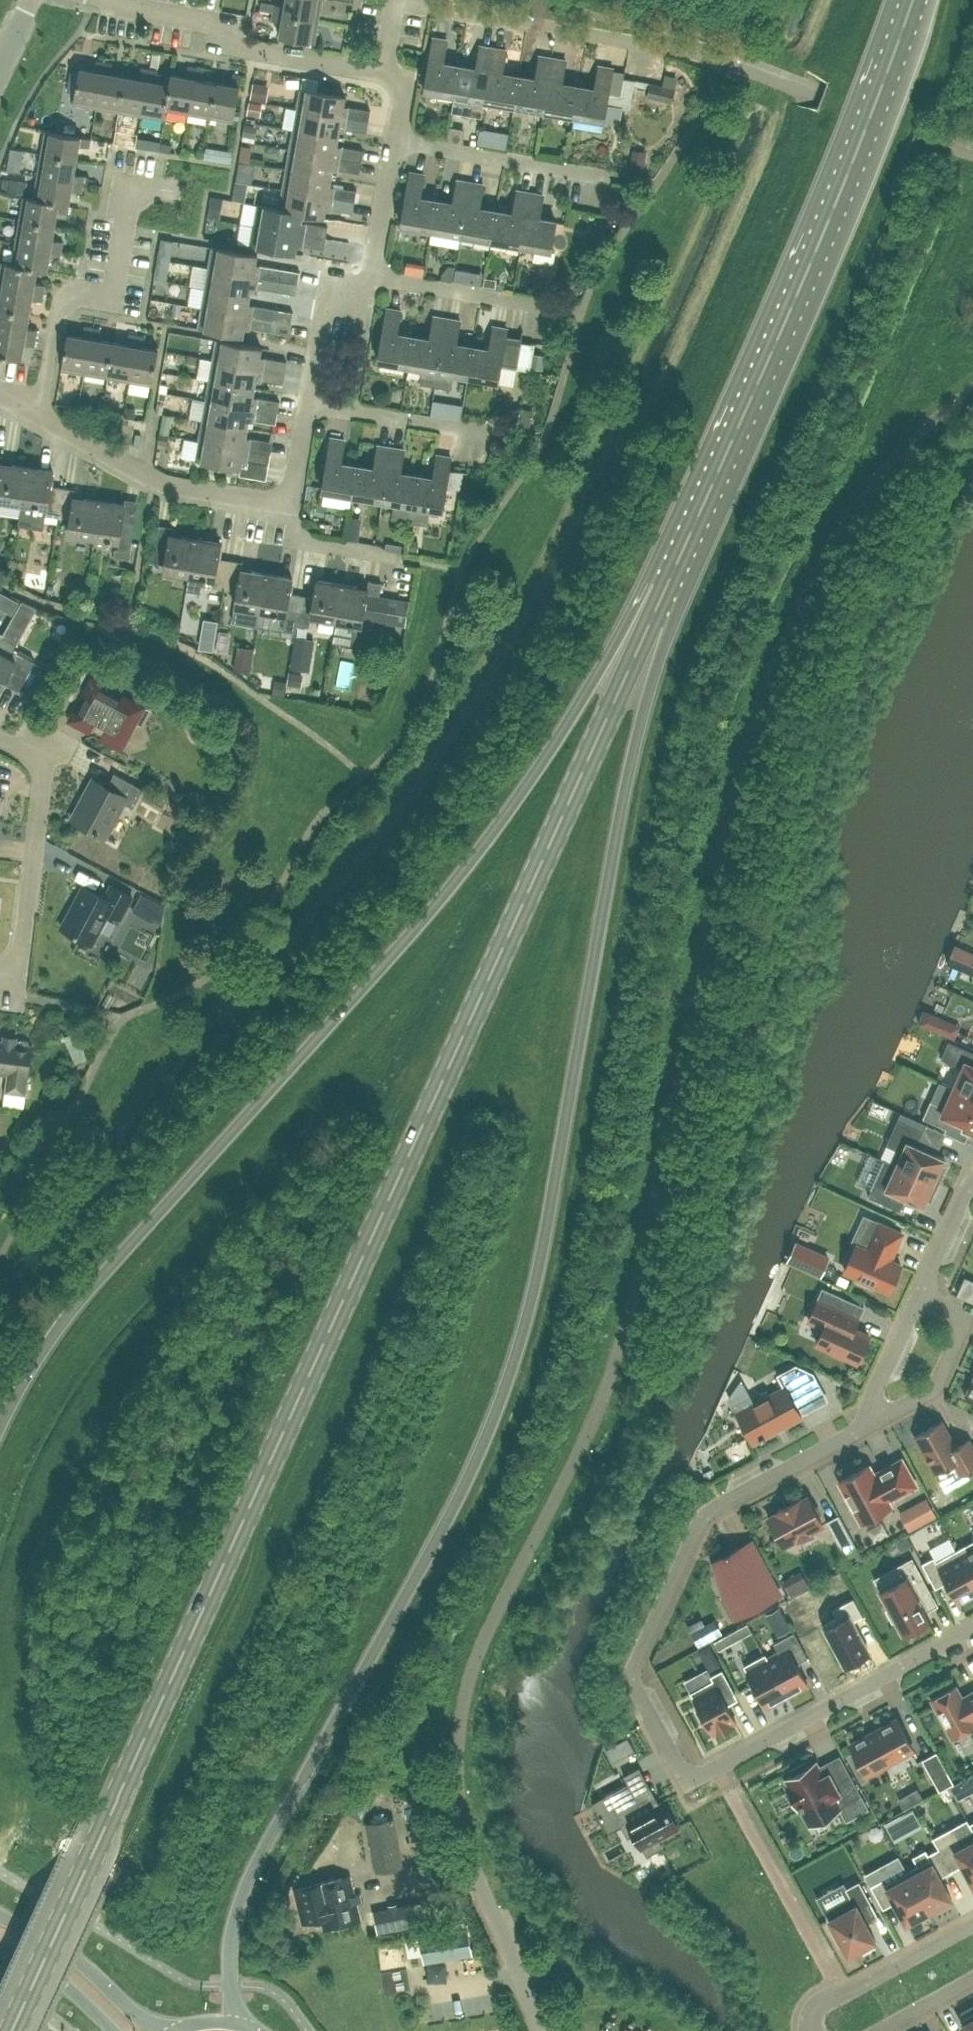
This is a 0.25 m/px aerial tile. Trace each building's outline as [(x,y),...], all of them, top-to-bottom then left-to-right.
[(318,20),(321,0),(285,0),(284,5),(274,4),(273,12),(318,20)] [(318,20),(273,12),(271,20),(281,22),(278,37),(314,43),(318,20)] [(453,95),(459,66),(442,63),(446,39),(433,37),(424,90),(453,95)] [(484,100),(493,47),(479,45),(475,68),(459,66),(453,95),(454,95),(452,106),(455,106),(457,111),(462,114),(470,115),(475,114),(479,110),(482,111),(484,100)] [(484,101),(513,106),(518,76),(502,73),(506,49),(493,47),(484,100),(482,111),(484,101)] [(513,106),(543,110),(552,57),(539,55),(535,79),(518,76),(513,106)] [(543,110),(573,115),(578,86),(562,83),(566,59),(552,57),(543,110)] [(96,107),(104,62),(95,60),(94,70),(79,68),(73,103),(96,107)] [(104,62),(96,107),(118,111),(124,76),(110,73),(112,63),(104,62)] [(573,115),(603,120),(606,105),(630,109),(635,80),(624,78),(625,72),(612,70),(612,68),(599,65),(595,89),(578,86),(573,115)] [(165,109),(187,113),(195,68),(187,67),(185,77),(170,74),(168,84),(169,84),(165,109)] [(195,68),(187,113),(209,117),(216,82),(202,80),(203,70),(195,68)] [(118,111),(140,115),(148,70),(140,69),(138,79),(124,76),(118,111)] [(148,70),(140,115),(164,119),(165,109),(169,84),(168,84),(155,82),(157,72),(148,70)] [(216,82),(209,117),(232,122),(240,76),(232,75),(230,85),(216,82)] [(650,83),(646,97),(672,103),(676,89),(671,88),(673,77),(665,75),(662,86),(650,83)] [(256,84),(256,100),(272,100),(272,85),(256,84)] [(296,109),(368,121),(370,110),(343,105),(344,96),(306,89),(306,91),(300,90),(296,109)] [(261,104),(247,102),(245,114),(259,116),(261,104)] [(296,109),(293,129),(337,137),(339,128),(366,133),(368,121),(296,109)] [(255,126),(243,124),(242,136),(254,138),(255,126)] [(293,129),(289,149),(361,161),(363,150),(335,145),(337,137),(293,129)] [(45,130),(41,153),(76,159),(78,145),(88,147),(90,138),(45,130)] [(289,149),(286,169),(330,177),(331,168),(359,173),(361,161),(289,149)] [(647,151),(633,150),(630,168),(644,170),(647,151)] [(76,159),(41,153),(37,176),(82,183),(83,175),(73,173),(76,159)] [(286,169),(282,189),(354,201),(356,190),(328,185),(330,177),(286,169)] [(400,225),(430,230),(435,201),(419,198),(423,175),(409,172),(400,225)] [(82,183),(37,176),(33,198),(68,204),(71,190),(81,192),(82,183)] [(430,230),(460,235),(469,182),(456,180),(451,203),(435,201),(430,230)] [(460,235),(490,240),(495,211),(477,208),(481,184),(469,182),(460,235)] [(354,201),(282,189),(279,208),(279,209),(301,213),(323,217),(325,208),(352,213),(354,201)] [(490,240),(520,246),(528,193),(515,191),(511,214),(495,211),(490,240)] [(528,193),(520,246),(536,249),(534,260),(553,263),(555,252),(551,251),(556,221),(538,218),(542,195),(528,193)] [(23,196),(19,219),(54,225),(57,211),(67,212),(68,204),(33,198),(23,196)] [(254,225),(325,238),(327,226),(300,221),(301,213),(279,209),(279,208),(257,205),(254,225)] [(19,219),(15,241),(60,249),(62,241),(52,239),(54,225),(19,219)] [(323,249),(325,238),(254,225),(250,246),(295,253),(296,244),(323,249)] [(15,241),(11,263),(11,264),(36,268),(36,269),(46,271),(49,256),(59,257),(60,249),(15,241)] [(280,280),(298,283),(300,272),(255,264),(256,255),(212,247),(208,268),(280,280)] [(0,269),(0,285),(43,292),(44,284),(34,282),(36,269),(36,268),(11,264),(11,263),(1,261),(0,269)] [(156,261),(153,274),(163,276),(165,262),(156,261)] [(454,265),(449,264),(442,273),(441,280),(451,281),(454,265)] [(424,266),(411,265),(410,275),(423,277),(424,266)] [(208,268),(205,288),(249,295),(251,287),(296,295),(298,283),(280,280),(208,268)] [(482,285),(484,275),(461,269),(459,279),(482,285)] [(29,313),(31,299),(41,301),(43,292),(0,285),(0,308),(29,313)] [(205,288),(201,308),(291,323),(293,312),(248,304),(249,295),(205,288)] [(166,305),(155,303),(152,317),(164,318),(166,305)] [(407,366),(412,335),(396,332),(399,310),(386,307),(377,361),(407,366)] [(0,308),(0,331),(35,337),(36,329),(26,327),(29,313),(0,308)] [(289,335),(291,323),(201,308),(198,328),(242,336),(244,327),(289,335)] [(419,382),(435,385),(446,318),(433,316),(429,338),(412,335),(407,366),(422,368),(419,382)] [(446,318),(435,385),(451,388),(453,373),(467,376),(472,346),(455,343),(459,320),(446,318)] [(472,346),(467,376),(498,381),(501,364),(516,367),(523,330),(492,325),(488,348),(472,346)] [(84,373),(91,328),(83,326),(81,336),(67,334),(61,369),(84,373)] [(91,328),(84,373),(106,377),(112,342),(98,339),(100,329),(91,328)] [(0,331),(0,355),(21,359),(23,344),(33,345),(35,337),(0,331)] [(112,342),(106,377),(129,381),(136,336),(128,334),(126,344),(112,342)] [(136,336),(129,381),(152,385),(157,349),(143,347),(144,337),(136,336)] [(212,360),(284,372),(286,361),(259,356),(260,347),(216,339),(212,360)] [(174,353),(166,351),(163,366),(171,368),(174,353)] [(533,354),(531,368),(542,370),(544,356),(533,354)] [(284,372),(212,360),(209,380),(253,387),(255,379),(282,384),(284,372)] [(206,400),(277,412),(279,401),(252,396),(253,387),(209,380),(194,377),(191,397),(206,400)] [(166,401),(158,400),(156,412),(165,413),(166,401)] [(206,400),(202,420),(246,427),(248,419),(275,424),(277,412),(206,400)] [(533,409),(522,407),(519,418),(512,417),(510,428),(528,432),(533,409)] [(202,420),(199,440),(270,452),(272,441),(245,436),(246,427),(202,420)] [(162,423),(160,433),(168,435),(170,425),(162,423)] [(352,493),(356,464),(341,462),(344,438),(331,436),(322,489),(352,493)] [(270,452),(199,440),(195,459),(202,460),(201,462),(239,468),(241,459),(268,464),(270,452)] [(352,493),(383,498),(391,446),(378,444),(374,467),(356,464),(352,493)] [(404,448),(391,446),(383,498),(393,500),(391,516),(409,519),(416,474),(400,471),(404,448)] [(434,476),(416,474),(409,519),(426,522),(429,506),(442,508),(451,454),(437,452),(434,476)] [(27,466),(2,462),(3,455),(0,454),(0,500),(21,503),(27,466)] [(45,514),(58,516),(62,487),(50,485),(53,470),(27,466),(21,503),(22,503),(20,515),(44,519),(45,514)] [(93,537),(99,499),(74,496),(75,489),(62,487),(58,516),(70,518),(68,533),(93,537)] [(125,503),(99,499),(93,537),(119,541),(117,548),(131,550),(135,521),(123,519),(125,503)] [(186,589),(195,537),(170,533),(171,526),(158,524),(152,561),(164,563),(163,571),(189,575),(186,589)] [(359,531),(346,528),(344,538),(357,540),(359,531)] [(212,587),(224,589),(230,559),(218,557),(221,542),(195,537),(186,589),(200,592),(202,580),(205,580),(206,578),(214,579),(212,587)] [(230,559),(224,589),(237,591),(235,606),(260,610),(267,572),(241,568),(242,561),(230,559)] [(267,572),(260,610),(285,615),(283,630),(295,632),(296,624),(301,594),(289,592),(292,577),(267,572)] [(336,621),(342,582),(317,578),(314,596),(301,594),(296,624),(308,626),(310,616),(336,621)] [(367,587),(342,582),(336,621),(361,625),(362,617),(375,619),(381,582),(368,580),(367,587)] [(19,600),(0,590),(0,614),(10,619),(19,600)] [(379,596),(375,619),(404,624),(408,601),(379,596)] [(212,635),(199,633),(198,644),(210,646),(212,635)] [(228,642),(216,640),(214,653),(225,655),(228,642)] [(241,647),(242,673),(259,672),(258,647),(241,647)] [(0,651),(0,686),(3,681),(18,689),(34,661),(12,649),(9,656),(0,651)] [(127,739),(136,723),(141,725),(150,709),(122,694),(120,699),(99,688),(102,683),(91,677),(82,694),(87,697),(76,717),(102,732),(99,737),(111,744),(117,733),(127,739)] [(274,680),(272,694),(283,696),(285,682),(274,680)] [(143,789),(114,773),(107,786),(94,779),(72,818),(105,836),(123,802),(133,807),(143,789)] [(131,896),(110,885),(104,897),(82,885),(61,926),(92,943),(109,910),(120,916),(131,896)] [(161,902),(143,892),(136,906),(154,916),(161,902)] [(958,1038),(964,1022),(932,1010),(926,1026),(958,1038)] [(86,1038),(76,1041),(81,1059),(91,1057),(86,1038)] [(0,1040),(0,1072),(9,1073),(7,1090),(25,1092),(31,1044),(0,1040)] [(941,1057),(963,1067),(954,1086),(972,1094),(972,1051),(949,1040),(941,1057)] [(923,1117),(946,1127),(951,1117),(965,1123),(963,1127),(972,1131),(972,1094),(954,1086),(945,1106),(930,1100),(923,1117)] [(892,1161),(938,1182),(945,1166),(942,1164),(945,1157),(917,1145),(923,1130),(898,1118),(886,1143),(897,1149),(892,1161)] [(938,1182),(892,1161),(885,1158),(868,1195),(890,1205),(896,1192),(923,1205),(926,1198),(930,1199),(938,1182)] [(889,1290),(901,1264),(890,1259),(902,1232),(878,1222),(866,1248),(856,1244),(844,1270),(860,1277),(858,1281),(871,1287),(873,1283),(889,1290)] [(795,1239),(785,1259),(819,1275),(829,1255),(795,1239)] [(824,1326),(817,1342),(857,1361),(869,1334),(854,1327),(863,1305),(824,1287),(809,1319),(824,1326)] [(776,1391),(775,1390),(756,1400),(757,1402),(738,1412),(753,1440),(760,1437),(761,1438),(765,1436),(764,1434),(800,1415),(791,1398),(818,1383),(811,1371),(795,1364),(778,1374),(785,1387),(776,1391)] [(965,1395),(972,1399),(972,1377),(965,1395)] [(969,1438),(956,1445),(941,1420),(914,1435),(935,1473),(954,1462),(960,1475),(972,1468),(972,1446),(969,1438)] [(877,1471),(878,1472),(873,1475),(867,1465),(841,1480),(848,1492),(844,1494),(852,1508),(855,1506),(863,1520),(890,1505),(887,1500),(916,1484),(901,1458),(877,1471)] [(777,1509),(778,1511),(768,1516),(784,1545),(796,1538),(797,1541),(810,1534),(812,1533),(811,1530),(823,1523),(818,1515),(819,1512),(815,1505),(812,1504),(807,1496),(798,1501),(797,1499),(777,1509)] [(912,1530),(941,1517),(933,1498),(904,1511),(912,1530)] [(838,1514),(826,1521),(844,1552),(856,1545),(838,1514)] [(972,1580),(972,1540),(956,1549),(972,1580)] [(725,1554),(714,1560),(732,1593),(725,1597),(736,1617),(780,1593),(759,1554),(746,1562),(738,1547),(730,1552),(729,1550),(724,1552),(725,1554)] [(956,1549),(936,1560),(934,1556),(922,1562),(935,1586),(947,1580),(958,1602),(972,1593),(972,1580),(956,1549)] [(905,1576),(881,1590),(890,1607),(886,1609),(892,1621),(896,1618),(903,1632),(929,1618),(918,1597),(930,1590),(915,1562),(902,1569),(905,1576)] [(789,1584),(796,1597),(814,1587),(808,1575),(789,1584)] [(837,1616),(823,1624),(844,1664),(869,1650),(852,1620),(863,1614),(853,1597),(832,1608),(837,1616)] [(703,1626),(693,1632),(698,1643),(710,1637),(703,1626)] [(767,1657),(788,1694),(808,1684),(796,1662),(807,1656),(794,1631),(774,1642),(779,1651),(767,1657)] [(767,1657),(765,1653),(744,1664),(766,1706),(788,1694),(767,1657)] [(713,1679),(712,1679),(690,1691),(699,1708),(696,1709),(703,1722),(706,1720),(713,1733),(716,1731),(717,1733),(733,1724),(732,1722),(736,1720),(724,1699),(735,1693),(722,1668),(710,1675),(713,1679)] [(931,1700),(951,1736),(972,1724),(972,1690),(970,1691),(971,1694),(964,1698),(956,1685),(931,1700)] [(896,1718),(850,1743),(867,1774),(913,1749),(896,1718)] [(628,1736),(611,1745),(618,1758),(635,1749),(628,1736)] [(953,1782),(936,1750),(922,1758),(939,1790),(953,1782)] [(818,1761),(786,1777),(789,1783),(786,1785),(797,1808),(801,1806),(810,1824),(841,1808),(840,1807),(862,1796),(851,1775),(836,1782),(831,1773),(825,1776),(818,1761)] [(629,1781),(606,1794),(628,1836),(636,1832),(648,1854),(664,1845),(660,1836),(677,1827),(669,1813),(670,1812),(668,1809),(663,1801),(652,1807),(647,1796),(639,1800),(629,1781)] [(403,1866),(394,1816),(368,1822),(377,1871),(403,1866)] [(961,1840),(953,1826),(933,1837),(939,1847),(951,1870),(962,1864),(972,1884),(972,1834),(961,1840)] [(916,1865),(907,1870),(928,1910),(931,1908),(933,1911),(949,1903),(947,1899),(951,1897),(940,1876),(951,1870),(939,1847),(927,1854),(924,1849),(911,1856),(916,1865)] [(928,1910),(907,1870),(884,1882),(882,1878),(870,1884),(883,1907),(894,1901),(906,1922),(910,1920),(912,1923),(928,1914),(926,1911),(928,1910)] [(360,1918),(349,1875),(296,1888),(305,1923),(321,1919),(323,1927),(360,1918)] [(876,1912),(858,1880),(846,1887),(843,1881),(816,1896),(823,1910),(825,1910),(835,1929),(832,1931),(839,1944),(842,1942),(848,1953),(859,1948),(860,1951),(873,1944),(871,1941),(875,1939),(864,1919),(876,1912)] [(419,1924),(414,1902),(373,1910),(378,1933),(419,1924)] [(420,1934),(424,1957),(436,1955),(436,1959),(458,1956),(457,1952),(469,1950),(465,1926),(420,1934)] [(394,1991),(410,1988),(407,1973),(390,1976),(394,1991)] [(444,2004),(445,2016),(491,2011),(490,1999),(444,2004)] [(964,2018),(965,2021),(961,2024),(965,2030),(972,2030),(972,2013),(964,2018)]
